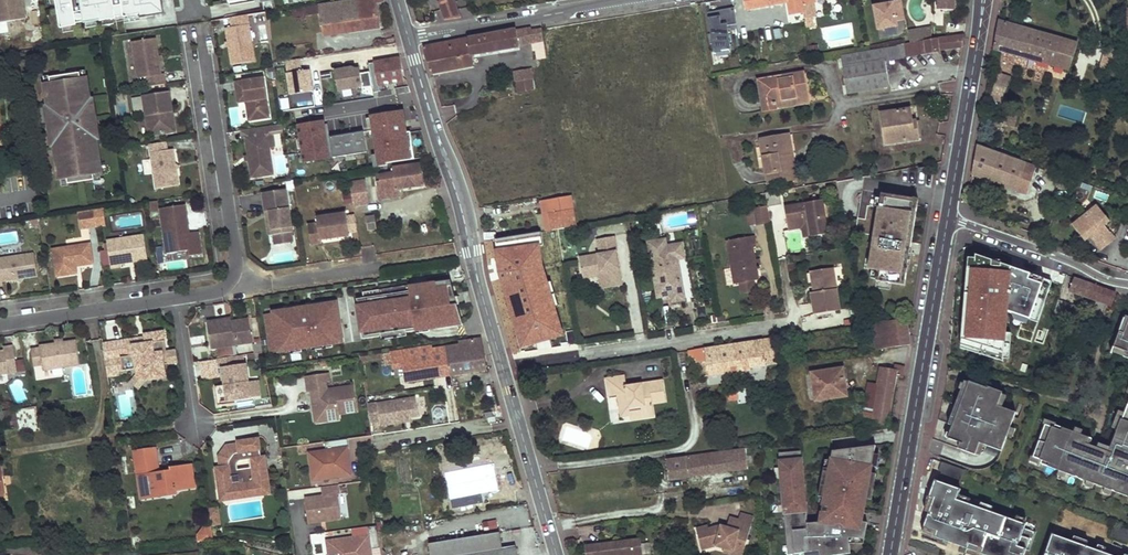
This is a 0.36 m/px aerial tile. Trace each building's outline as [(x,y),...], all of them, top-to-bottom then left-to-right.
[(28,19),(25,0),(0,0),(0,23),(28,19)] [(61,27),(77,24),(73,0),(56,0),(61,27)] [(84,23),(117,18),(114,0),(81,0),(84,23)] [(121,2),(124,20),(152,16),(150,0),(138,0),(121,2)] [(162,0),(150,0),(152,16),(164,14),(162,0)] [(333,33),(381,27),(377,4),(386,2),(386,0),(353,0),(329,4),(333,33)] [(461,18),(453,0),(442,0),(439,1),(445,20),(461,18)] [(804,18),(801,0),(746,0),(747,7),(788,1),(792,22),(805,20),(804,18)] [(804,18),(806,18),(807,22),(812,21),(808,1),(817,0),(801,0),(804,18)] [(874,5),(878,29),(898,25),(897,20),(905,19),(902,0),(893,0),(893,1),(874,5)] [(938,10),(954,10),(954,0),(938,0),(938,10)] [(319,5),(324,34),(333,33),(329,4),(319,5)] [(732,7),(719,10),(720,15),(721,23),(734,20),(732,7)] [(248,15),(232,17),(233,27),(227,28),(233,65),(255,61),(248,15)] [(720,15),(708,17),(713,48),(720,47),(721,49),(731,48),(727,22),(721,23),(720,15)] [(1087,52),(1089,46),(999,20),(997,34),(994,48),(1070,69),(1077,49),(1087,52)] [(916,28),(918,39),(932,37),(930,26),(916,28)] [(541,40),(548,38),(546,28),(532,30),(531,27),(424,46),(431,73),(473,66),(472,54),(518,46),(517,44),(532,41),(534,51),(537,50),(538,58),(544,57),(543,49),(541,40)] [(916,28),(907,30),(909,41),(918,39),(916,28)] [(962,48),(964,34),(952,35),(910,42),(903,43),(904,47),(906,46),(908,55),(938,51),(938,50),(962,48)] [(156,38),(133,42),(138,78),(148,77),(149,87),(166,85),(164,74),(161,74),(159,61),(159,57),(156,38)] [(543,49),(550,47),(548,38),(541,40),(543,49)] [(897,46),(884,48),(886,60),(886,61),(899,58),(897,46)] [(848,91),(890,85),(886,61),(886,60),(884,48),(842,55),(848,91)] [(302,71),(300,58),(285,61),(290,94),(313,91),(309,70),(302,71)] [(375,62),(378,85),(405,81),(401,58),(375,62)] [(378,85),(375,62),(368,63),(369,72),(371,86),(378,85)] [(361,88),(371,86),(369,72),(360,73),(359,69),(355,69),(351,67),(334,70),(337,90),(361,86),(361,88)] [(518,93),(535,91),(533,69),(516,71),(516,79),(518,93)] [(763,111),(808,103),(803,71),(758,79),(763,111)] [(81,78),(80,73),(50,77),(50,83),(45,84),(48,106),(51,106),(52,111),(49,112),(52,135),(55,134),(57,145),(54,145),(59,179),(67,178),(68,184),(95,180),(94,174),(101,173),(96,139),(94,139),(93,134),(97,133),(92,105),(88,106),(88,100),(90,100),(87,77),(81,78)] [(1008,77),(996,74),(994,81),(1006,84),(1008,78),(1008,77)] [(264,78),(235,82),(238,103),(251,101),(251,105),(247,106),(249,121),(270,118),(264,78)] [(1002,100),(1006,84),(994,81),(990,97),(1002,100)] [(943,93),(954,92),(953,82),(942,83),(943,93)] [(170,92),(143,96),(149,136),(176,132),(174,119),(171,119),(170,112),(173,111),(170,92)] [(376,163),(412,158),(404,106),(367,112),(376,163)] [(885,143),(918,138),(914,108),(882,112),(885,143)] [(302,161),(329,156),(322,115),(295,120),(302,161)] [(272,126),(255,128),(257,136),(246,137),(249,155),(249,161),(252,177),(274,174),(270,147),(268,135),(273,134),(272,126)] [(329,132),(331,155),(365,152),(363,129),(329,132)] [(769,182),(797,177),(789,134),(770,137),(762,139),(769,182)] [(166,142),(150,144),(156,188),(178,185),(176,171),(172,168),(175,164),(173,149),(167,150),(166,142)] [(1027,193),(1038,166),(1026,161),(1025,163),(978,146),(975,161),(973,175),(1017,191),(1018,190),(1027,193)] [(381,174),(382,180),(379,180),(380,192),(391,190),(392,196),(402,194),(401,188),(424,184),(421,164),(398,167),(399,171),(381,174)] [(104,191),(105,182),(94,181),(93,190),(104,191)] [(352,188),(353,203),(369,201),(368,186),(352,188)] [(293,232),(287,189),(263,193),(266,211),(270,211),(273,234),(293,232)] [(782,202),(780,189),(767,191),(769,204),(782,202)] [(342,193),(345,209),(352,208),(349,192),(342,193)] [(919,199),(886,194),(884,207),(880,207),(870,268),(878,270),(876,280),(905,284),(909,256),(901,255),(903,246),(911,247),(916,214),(912,214),(914,200),(918,201),(919,199)] [(830,232),(825,198),(786,204),(789,221),(809,218),(812,235),(830,232)] [(552,229),(576,225),(572,203),(575,203),(575,199),(549,204),(551,212),(550,213),(552,229)] [(157,201),(149,202),(151,213),(159,211),(157,201)] [(551,212),(549,204),(543,204),(547,230),(552,229),(550,213),(551,212)] [(769,204),(756,206),(759,222),(772,220),(769,204)] [(1109,221),(1096,204),(1070,222),(1083,239),(1086,238),(1088,236),(1091,240),(1099,251),(1114,240),(1105,229),(1103,225),(1105,223),(1109,221)] [(185,205),(161,209),(166,246),(177,245),(178,252),(189,250),(190,256),(202,254),(198,232),(190,233),(189,228),(186,228),(185,223),(188,222),(185,205)] [(94,210),(85,212),(88,228),(98,226),(96,215),(105,213),(104,209),(94,210)] [(85,212),(78,213),(81,229),(88,228),(85,212)] [(105,213),(96,215),(98,226),(107,225),(105,213)] [(318,223),(309,225),(311,244),(321,243),(321,240),(332,238),(332,235),(337,234),(338,237),(350,236),(347,213),(317,217),(318,223)] [(366,218),(368,231),(376,230),(375,217),(366,218)] [(809,218),(789,221),(790,228),(802,226),(804,236),(812,235),(809,218)] [(81,230),(81,241),(97,240),(97,229),(81,230)] [(293,232),(273,234),(274,243),(294,241),(293,232)] [(616,257),(618,257),(617,250),(619,250),(616,234),(599,237),(602,252),(581,255),(583,271),(602,268),(605,287),(623,284),(619,260),(616,260),(616,257)] [(756,234),(728,238),(735,281),(759,277),(757,264),(756,257),(753,243),(757,242),(756,234)] [(148,260),(144,236),(107,241),(108,250),(100,251),(103,267),(111,266),(111,268),(120,267),(120,264),(148,260)] [(651,249),(667,246),(667,239),(650,242),(651,249)] [(91,243),(53,249),(57,277),(77,273),(76,266),(76,264),(80,263),(81,266),(94,264),(91,243)] [(667,246),(651,249),(659,296),(672,293),(673,300),(685,298),(679,262),(676,263),(675,257),(686,256),(684,243),(667,246)] [(177,245),(166,246),(167,254),(178,252),(177,245)] [(0,259),(0,285),(3,285),(2,281),(17,279),(20,275),(23,278),(38,276),(34,254),(0,259)] [(1051,282),(968,254),(961,348),(1003,362),(1007,312),(1037,323),(1051,282)] [(553,260),(512,267),(517,297),(527,295),(526,288),(545,285),(545,289),(558,287),(553,260)] [(815,313),(841,308),(834,266),(812,270),(814,283),(816,284),(817,290),(812,291),(815,313)] [(600,274),(602,288),(605,287),(602,268),(583,271),(584,276),(600,274)] [(423,282),(426,298),(469,291),(463,269),(405,277),(406,284),(423,282)] [(56,284),(78,280),(77,274),(55,279),(56,284)] [(1111,305),(1116,293),(1074,279),(1070,291),(1086,297),(1086,296),(1098,300),(1095,308),(1104,311),(1106,303),(1111,305)] [(526,288),(527,295),(558,291),(558,287),(545,289),(545,285),(526,288)] [(367,290),(371,317),(404,311),(400,286),(367,290)] [(1063,320),(1069,303),(1059,299),(1053,317),(1063,320)] [(643,329),(641,314),(631,315),(633,330),(643,329)] [(907,318),(873,323),(877,349),(911,344),(907,318)] [(216,320),(207,322),(211,349),(217,348),(232,346),(253,342),(249,319),(232,321),(217,324),(216,320)] [(265,339),(270,366),(325,357),(320,330),(265,339)] [(134,339),(105,344),(107,360),(123,358),(125,371),(138,369),(139,373),(148,381),(168,378),(166,365),(164,353),(168,352),(165,331),(145,334),(145,337),(146,344),(135,345),(134,339)] [(1126,333),(1120,348),(1127,351),(1127,334),(1126,333)] [(767,363),(779,361),(776,338),(764,340),(767,363)] [(790,354),(788,338),(779,339),(782,356),(790,354)] [(405,366),(407,381),(487,369),(482,339),(462,343),(462,345),(435,349),(434,346),(403,351),(392,352),(385,354),(385,359),(386,365),(394,364),(394,368),(405,366)] [(767,363),(764,340),(748,342),(752,367),(768,365),(767,363)] [(40,349),(31,350),(34,366),(43,365),(44,370),(80,365),(77,341),(64,343),(56,344),(40,346),(40,349)] [(710,376),(752,369),(752,367),(748,342),(689,351),(691,363),(708,360),(710,376)] [(261,344),(253,345),(254,354),(263,352),(261,344)] [(17,372),(13,346),(4,348),(5,351),(0,352),(0,375),(17,372)] [(232,346),(217,348),(218,357),(234,355),(232,346)] [(1118,353),(1127,357),(1127,351),(1120,348),(1118,353)] [(362,357),(363,363),(385,359),(385,354),(362,357)] [(235,356),(218,359),(220,369),(222,368),(225,386),(228,386),(229,391),(226,391),(227,402),(251,398),(246,364),(236,365),(235,356)] [(123,358),(107,360),(109,373),(125,371),(123,358)] [(872,423),(889,425),(897,377),(902,377),(904,367),(896,365),(894,371),(881,369),(878,386),(872,423)] [(817,400),(847,396),(843,369),(813,373),(817,400)] [(330,373),(307,377),(310,393),(313,393),(317,392),(318,400),(314,400),(317,418),(342,414),(360,411),(356,386),(329,390),(328,383),(332,382),(330,373)] [(667,400),(664,379),(632,385),(632,388),(626,389),(626,386),(625,375),(605,379),(608,398),(618,396),(620,408),(629,406),(631,415),(643,413),(643,418),(655,416),(653,403),(667,400)] [(249,377),(251,396),(260,395),(258,376),(249,377)] [(968,391),(955,425),(958,426),(953,439),(966,444),(964,449),(981,456),(981,455),(985,444),(989,446),(1007,452),(1012,437),(1016,428),(1021,414),(1007,408),(1003,407),(1008,393),(975,382),(975,383),(971,393),(968,391)] [(872,423),(878,386),(869,385),(863,422),(872,423)] [(730,398),(738,398),(737,387),(729,388),(730,395),(730,398)] [(1007,408),(1012,395),(1008,393),(1003,407),(1007,408)] [(370,404),(373,420),(383,419),(384,424),(400,422),(399,417),(409,416),(422,414),(419,397),(370,404)] [(446,405),(449,421),(459,420),(456,404),(446,405)] [(631,415),(629,406),(620,408),(621,416),(631,415)] [(1118,429),(1122,431),(1126,420),(1127,421),(1127,420),(1127,413),(1124,412),(1118,429)] [(317,418),(318,424),(343,420),(342,414),(317,418)] [(1127,421),(1126,420),(1122,431),(1116,448),(1114,453),(1102,449),(1095,446),(1097,440),(1086,436),(1079,433),(1060,426),(1059,429),(1051,426),(1038,458),(1047,461),(1046,465),(1064,472),(1071,474),(1092,482),(1099,485),(1110,489),(1117,492),(1127,496),(1127,420),(1127,421)] [(1061,425),(1050,420),(1048,425),(1051,426),(1059,429),(1060,426),(1061,425)] [(269,485),(265,456),(262,457),(259,438),(238,441),(238,443),(239,452),(237,453),(234,454),(230,460),(229,463),(229,466),(221,467),(216,468),(219,489),(231,487),(232,495),(255,492),(254,487),(269,485)] [(351,447),(349,438),(327,441),(328,450),(311,452),(315,479),(352,473),(350,460),(346,461),(343,448),(348,447),(351,447)] [(238,443),(227,445),(224,447),(221,449),(219,453),(219,456),(221,467),(229,466),(229,463),(230,460),(234,454),(237,453),(239,452),(238,443)] [(981,455),(986,457),(989,446),(985,444),(981,455)] [(1116,448),(1104,444),(1102,449),(1114,453),(1116,448)] [(780,452),(789,554),(806,553),(821,552),(821,554),(852,554),(851,546),(865,546),(869,525),(864,524),(855,523),(856,515),(865,516),(868,501),(872,475),(877,446),(833,450),(823,511),(828,511),(826,521),(821,521),(809,523),(802,450),(780,452)] [(154,448),(134,451),(139,488),(149,486),(155,490),(160,489),(160,491),(166,496),(170,495),(175,492),(175,489),(193,487),(190,465),(171,468),(171,471),(158,473),(154,448)] [(670,478),(747,468),(744,450),(721,452),(721,454),(687,458),(687,456),(668,459),(670,478)] [(1038,458),(1036,457),(1034,462),(1045,466),(1046,465),(1047,461),(1038,458)] [(931,495),(923,531),(988,554),(1027,554),(1039,528),(955,497),(965,468),(941,461),(931,495)] [(453,488),(454,494),(457,514),(474,511),(473,501),(498,496),(493,472),(487,473),(486,468),(468,471),(471,484),(453,488)] [(868,501),(873,502),(878,476),(872,475),(868,501)] [(341,493),(340,484),(322,486),(324,495),(306,497),(309,522),(342,518),(339,494),(341,493)] [(271,493),(269,485),(254,487),(255,492),(232,495),(231,487),(219,489),(221,501),(271,493)] [(149,486),(139,488),(140,494),(160,491),(160,489),(155,490),(149,486)] [(209,509),(211,526),(220,524),(218,508),(209,509)] [(698,529),(703,549),(717,545),(725,548),(725,552),(738,554),(744,554),(754,516),(741,512),(739,519),(730,517),(728,527),(722,526),(710,529),(710,526),(698,529)] [(864,524),(865,516),(856,515),(855,523),(864,524)] [(200,541),(214,540),(211,526),(206,527),(199,535),(200,541)] [(514,548),(501,550),(498,533),(429,544),(431,554),(515,554),(514,548)] [(370,535),(328,540),(329,553),(332,554),(339,553),(340,554),(372,554),(370,535)] [(1052,535),(1045,554),(1110,554),(1052,535)] [(587,545),(588,554),(645,554),(642,538),(618,541),(618,544),(614,544),(614,542),(587,545)]
